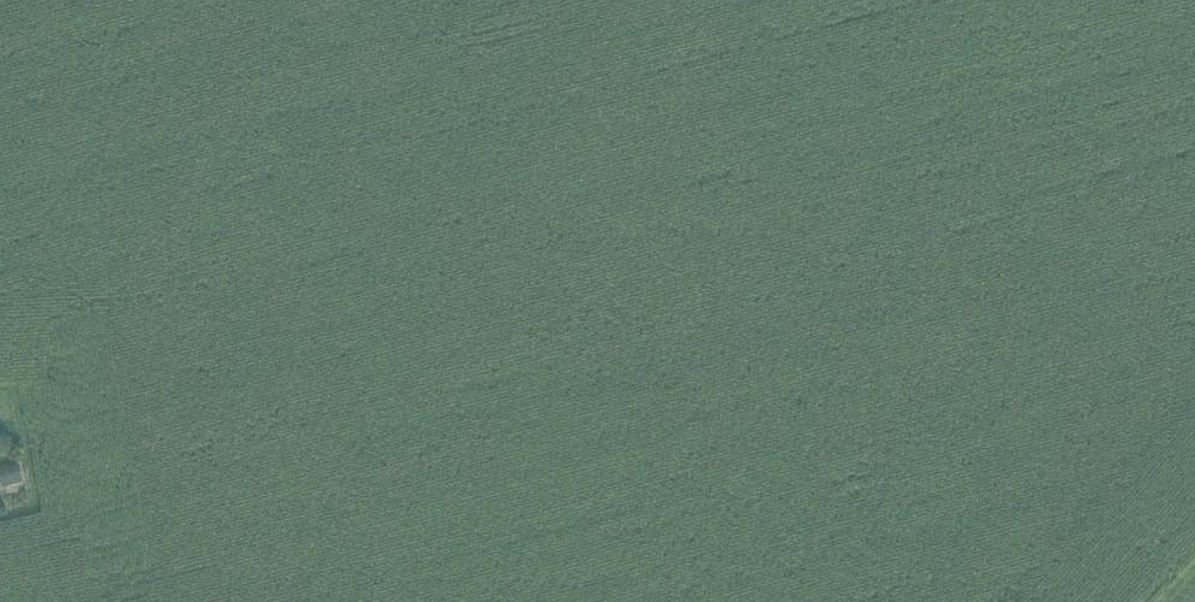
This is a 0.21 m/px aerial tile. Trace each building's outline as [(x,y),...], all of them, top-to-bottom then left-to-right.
[(6,486),(22,482),(18,466),(2,470),(6,486)]
